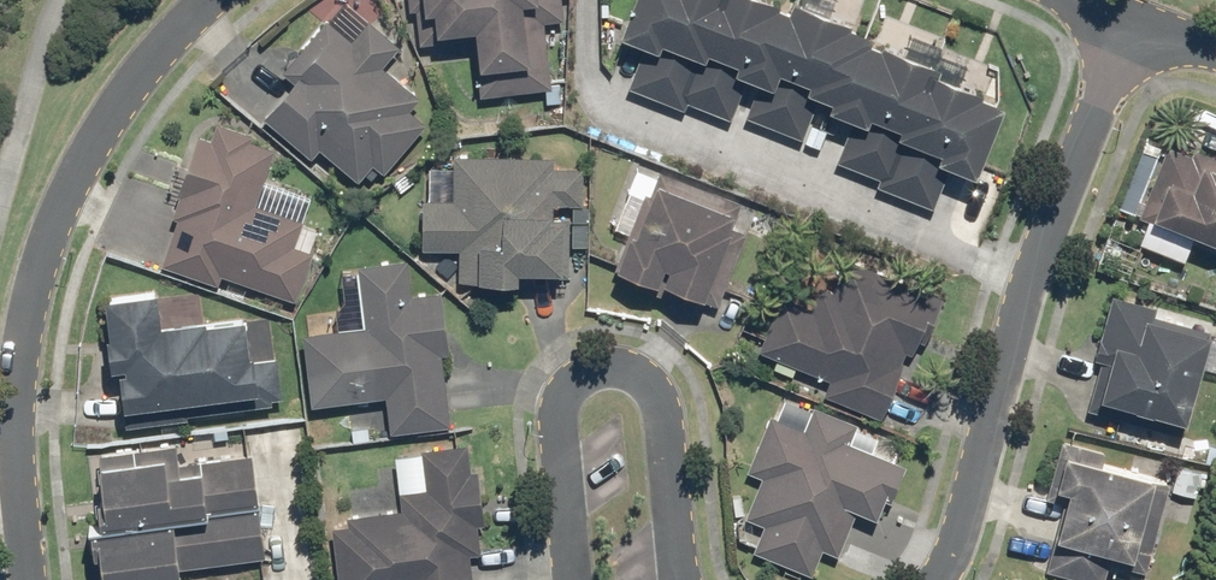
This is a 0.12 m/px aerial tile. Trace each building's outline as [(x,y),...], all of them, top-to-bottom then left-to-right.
[(558,0),(405,0),(406,12),(412,11),(416,36),(429,34),(430,36),(467,32),(472,70),(474,70),(478,97),(549,88),(541,23),(560,20),(558,0)] [(612,37),(642,48),(626,89),(682,111),(685,103),(727,119),(742,80),(756,86),(743,118),(800,140),(816,99),(825,103),(822,111),(849,122),(834,161),(878,178),(875,186),(932,208),(947,169),(970,178),(998,107),(975,98),(976,94),(930,76),(933,69),(873,46),(872,49),(862,45),(865,38),(842,29),(843,26),(784,3),(780,12),(770,8),(771,6),(755,0),(626,0),(612,37)] [(291,82),(260,118),(307,159),(316,150),(353,182),(369,164),(380,173),(423,124),(407,111),(416,100),(379,68),(397,48),(365,21),(348,41),(325,21),(280,72),(291,82)] [(174,220),(158,267),(214,285),(217,276),(293,301),(310,253),(292,247),(300,222),(252,206),(271,150),(247,141),(249,136),(213,124),(207,140),(195,136),(175,195),(176,196),(169,218),(174,220)] [(1136,216),(1215,247),(1215,160),(1190,150),(1188,156),(1164,147),(1136,216)] [(550,158),(450,156),(449,201),(418,200),(418,250),(456,250),(456,283),(510,283),(510,274),(554,274),(554,269),(565,269),(566,219),(549,219),(549,205),(579,205),(579,169),(549,168),(550,158)] [(737,203),(656,171),(650,185),(649,184),(645,195),(642,194),(626,235),(624,234),(610,270),(650,286),(651,283),(655,284),(696,300),(723,231),(725,232),(737,203)] [(828,380),(821,396),(878,420),(901,365),(898,364),(903,353),(909,355),(916,337),(921,339),(938,298),(843,259),(830,292),(817,287),(809,308),(780,296),(757,351),(828,380)] [(298,336),(309,408),(382,397),(388,434),(448,425),(438,355),(444,354),(435,293),(408,297),(403,261),(353,268),(362,327),(298,336)] [(111,375),(115,411),(120,410),(122,428),(185,420),(184,417),(270,407),(269,400),(280,398),(275,358),(247,362),(246,358),(243,358),(238,321),(199,326),(198,322),(153,327),(149,294),(97,301),(102,339),(100,340),(104,370),(118,368),(118,374),(111,375)] [(1099,360),(1085,410),(1178,436),(1207,333),(1148,317),(1150,308),(1107,296),(1090,358),(1099,360)] [(760,526),(750,552),(809,576),(819,550),(835,556),(853,513),(872,520),(880,500),(887,503),(902,466),(846,444),(853,425),(810,407),(801,429),(767,416),(744,473),(759,479),(742,519),(760,526)] [(1043,570),(1078,579),(1101,579),(1106,563),(1142,573),(1166,486),(1097,466),(1101,454),(1059,442),(1055,457),(1058,458),(1054,472),(1051,471),(1044,497),(1060,502),(1050,540),(1051,541),(1043,570)] [(329,530),(336,579),(469,579),(466,556),(477,555),(473,526),(480,525),(473,473),(468,473),(465,445),(418,451),(423,491),(397,494),(399,511),(344,518),(345,528),(329,530)] [(88,503),(92,529),(254,508),(247,456),(174,465),(171,447),(95,457),(96,468),(91,469),(95,503),(88,503)] [(93,579),(171,579),(170,572),(262,558),(254,511),(82,537),(85,558),(90,557),(93,579)]
